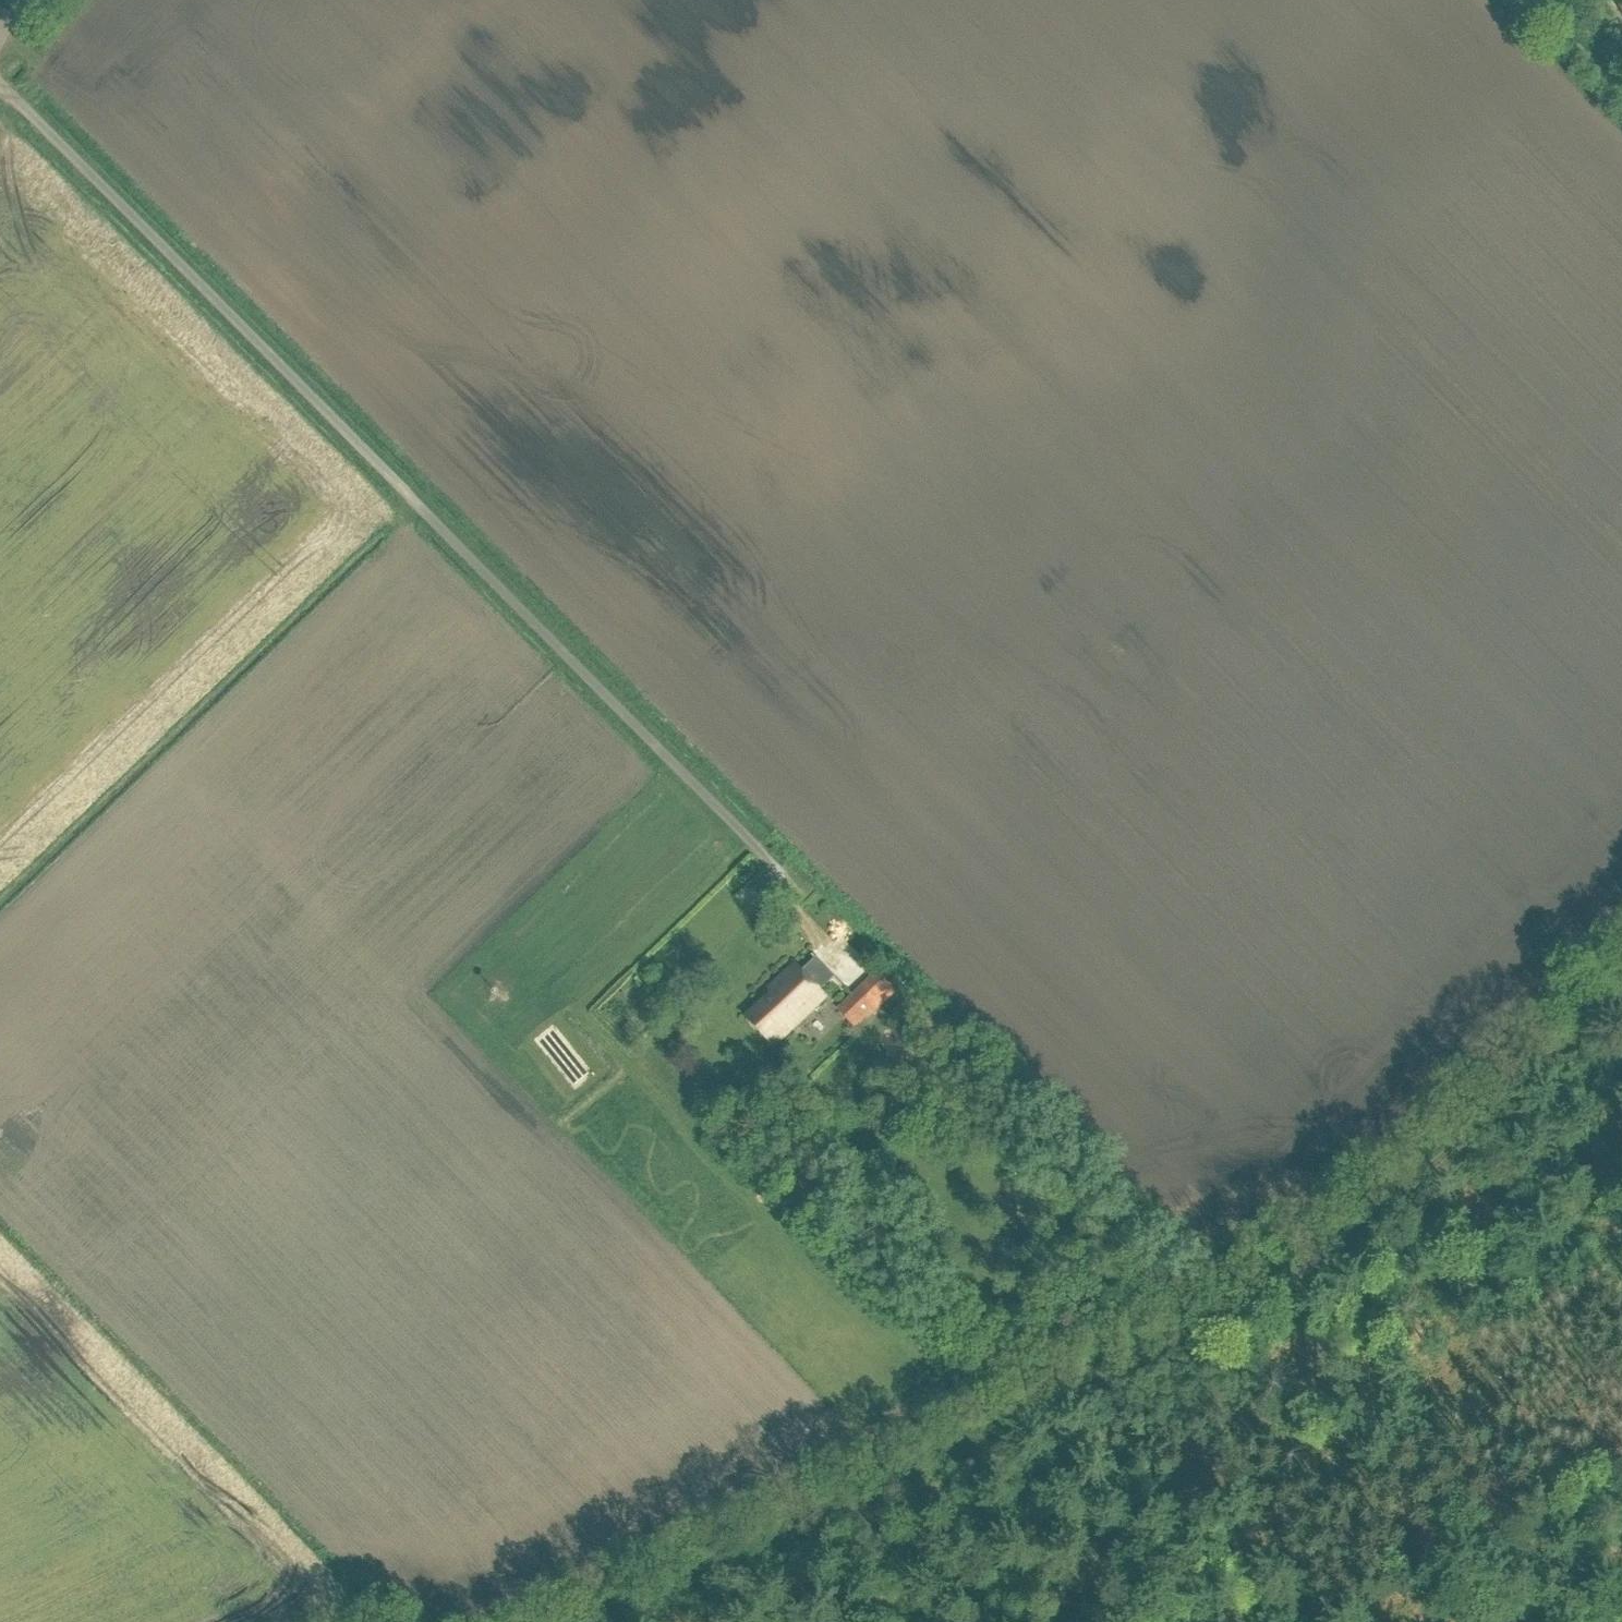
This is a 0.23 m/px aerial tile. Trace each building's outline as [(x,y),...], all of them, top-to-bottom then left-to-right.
[(777,1047),(829,995),(795,962),(770,987),(774,991),(747,1018),(777,1047)] [(857,1031),(898,994),(879,973),(838,1011),(857,1031)]
